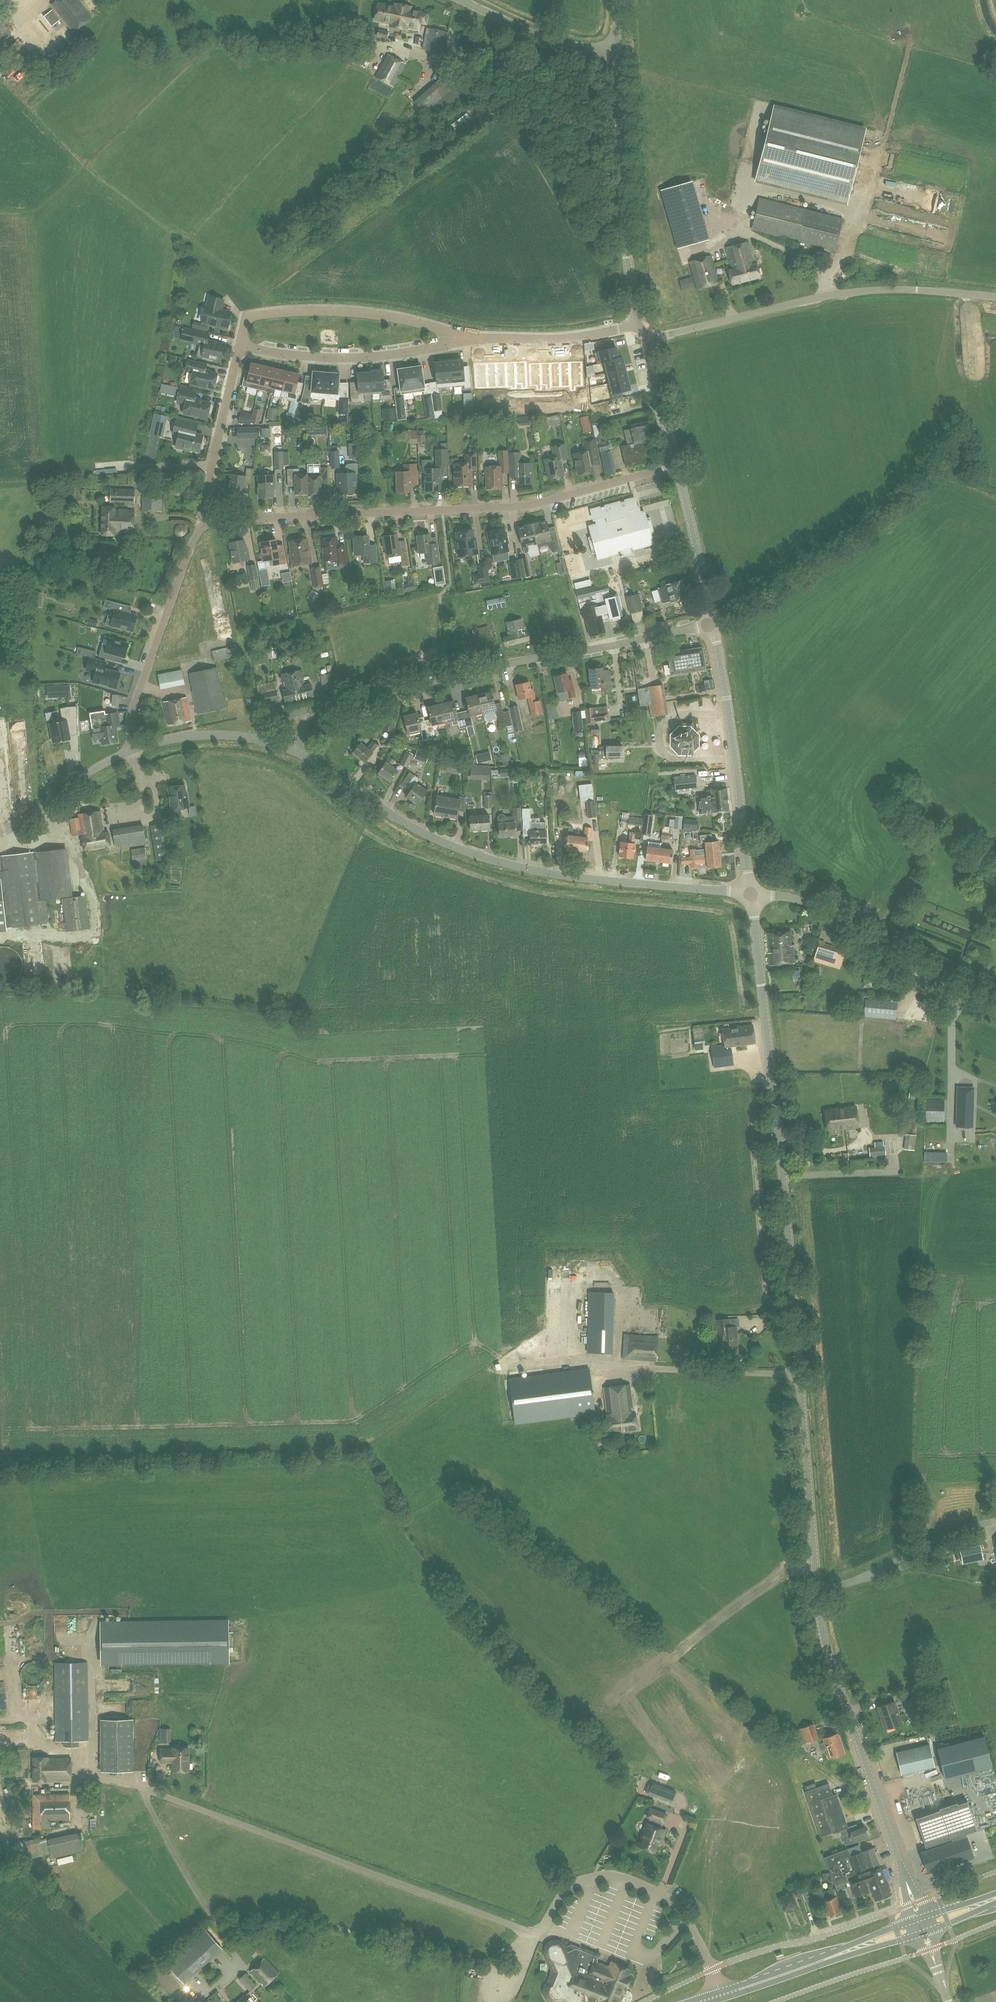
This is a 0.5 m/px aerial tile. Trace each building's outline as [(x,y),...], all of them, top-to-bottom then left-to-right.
[(52,4),(73,32),(92,18),(78,0),(58,0),(52,4)] [(411,9),(412,6),(395,3),(394,6),(378,3),(378,4),(376,4),(375,9),(377,10),(375,20),(386,22),(385,22),(391,23),(390,26),(402,28),(402,30),(406,31),(407,30),(408,30),(409,28),(413,29),(413,28),(418,29),(420,22),(426,23),(428,14),(421,13),(422,11),(411,9)] [(52,26),(60,20),(52,10),(44,16),(52,26)] [(42,27),(46,23),(34,12),(30,16),(42,27)] [(12,33),(0,20),(0,44),(12,33)] [(450,33),(427,28),(423,49),(446,54),(450,33)] [(393,87),(406,64),(388,54),(375,78),(393,87)] [(444,73),(416,99),(430,114),(440,104),(446,110),(463,94),(444,73)] [(865,129),(774,107),(755,180),(847,203),(865,129)] [(690,182),(661,190),(678,248),(707,240),(690,182)] [(843,219),(806,210),(760,198),(752,229),(835,250),(843,219)] [(762,276),(757,261),(755,261),(750,241),(727,248),(732,268),(729,268),(733,284),(762,276)] [(698,289),(719,283),(712,255),(690,262),(698,289)] [(680,281),(682,289),(693,285),(691,277),(680,281)] [(730,301),(729,287),(718,287),(718,302),(730,301)] [(224,299),(210,296),(207,307),(206,307),(202,323),(224,328),(225,329),(227,330),(229,328),(230,326),(229,324),(232,312),(221,310),(224,299)] [(181,340),(197,343),(200,344),(197,355),(204,356),(204,358),(212,360),(213,358),(221,360),(224,345),(208,341),(209,334),(184,328),(181,340)] [(585,351),(594,349),(592,342),(584,343),(585,351)] [(609,343),(597,346),(601,363),(605,362),(619,359),(616,348),(611,349),(609,343)] [(450,359),(452,386),(464,385),(464,388),(471,388),(470,373),(464,374),(463,360),(460,360),(459,358),(450,359)] [(619,359),(605,362),(607,372),(625,368),(623,358),(619,359)] [(452,386),(450,359),(440,360),(440,362),(435,362),(437,388),(452,386)] [(214,389),(216,382),(217,382),(218,382),(219,377),(218,375),(217,375),(217,374),(205,371),(207,364),(188,360),(186,371),(193,372),(190,384),(214,389)] [(258,389),(259,384),(264,366),(251,363),(249,376),(245,375),(242,386),(258,389)] [(409,365),(413,393),(425,391),(422,366),(419,366),(419,364),(409,365)] [(507,385),(516,384),(516,364),(506,365),(507,385)] [(526,364),(516,364),(516,384),(527,384),(526,364)] [(570,365),(570,384),(583,384),(582,364),(570,365)] [(413,393),(409,365),(400,366),(400,369),(398,369),(401,394),(413,393)] [(487,366),(488,385),(497,385),(496,365),(487,366)] [(496,365),(497,385),(507,385),(506,365),(496,365)] [(541,366),(542,386),(551,385),(550,365),(541,366)] [(561,385),(560,365),(550,365),(551,385),(561,385)] [(560,365),(561,385),(570,384),(570,365),(560,365)] [(275,369),(264,366),(259,384),(266,386),(265,391),(270,392),(275,369)] [(488,385),(487,366),(476,366),(476,386),(488,385)] [(530,386),(542,386),(541,366),(530,366),(530,386)] [(370,372),(372,394),(380,394),(380,400),(393,399),(391,383),(384,384),(383,371),(382,371),(382,368),(371,369),(371,372),(370,372)] [(625,368),(607,372),(610,383),(628,379),(625,368)] [(276,388),(282,390),(283,390),(287,371),(275,369),(270,392),(274,393),(276,388)] [(325,393),(326,372),(323,372),(323,370),(316,369),(316,371),(312,371),(312,372),(313,372),(312,387),(305,386),(301,402),(309,404),(312,392),(325,393)] [(299,374),(287,371),(283,390),(282,390),(281,395),(287,397),(289,400),(297,402),(299,394),(295,393),(299,374)] [(338,394),(339,374),(341,374),(341,373),(337,373),(337,371),(330,371),(330,373),(326,372),(325,393),(338,394)] [(358,386),(351,386),(352,402),(364,401),(364,395),(372,394),(370,372),(357,373),(358,386)] [(628,379),(610,383),(613,394),(610,394),(612,400),(623,397),(622,392),(630,390),(628,379)] [(178,388),(162,384),(160,393),(176,397),(178,388)] [(211,403),(195,399),(197,392),(180,388),(177,401),(186,403),(184,413),(207,419),(208,413),(210,413),(211,412),(212,406),(212,405),(210,404),(211,403)] [(464,394),(465,410),(473,409),(472,393),(464,394)] [(404,400),(403,394),(401,394),(395,395),(398,420),(406,419),(404,400)] [(432,396),(434,411),(442,409),(440,394),(432,395),(432,396)] [(427,418),(435,417),(434,411),(432,396),(424,397),(426,413),(427,418)] [(339,414),(348,414),(348,398),(339,397),(339,414)] [(270,408),(268,418),(274,420),(277,410),(270,408)] [(383,409),(384,419),(396,418),(395,408),(383,409)] [(254,409),(252,414),(251,423),(257,424),(261,411),(254,409)] [(239,422),(250,424),(252,414),(242,412),(239,422)] [(287,422),(293,424),(295,414),(289,412),(287,422)] [(155,413),(150,433),(160,435),(165,416),(155,413)] [(590,423),(589,416),(580,418),(581,425),(590,423)] [(196,434),(198,423),(177,418),(173,433),(179,435),(176,447),(190,450),(191,449),(200,451),(200,450),(201,451),(203,450),(204,443),(203,442),(202,442),(203,435),(196,434)] [(551,421),(552,433),(562,433),(561,420),(551,421)] [(624,430),(627,445),(622,447),(627,467),(651,461),(646,442),(652,440),(648,422),(631,426),(632,428),(624,430)] [(308,435),(317,435),(316,427),(307,428),(308,435)] [(238,438),(248,437),(248,428),(238,429),(238,438)] [(409,431),(410,444),(418,444),(417,431),(409,431)] [(575,454),(579,474),(594,471),(591,456),(599,454),(596,439),(589,441),(584,442),(586,452),(575,454)] [(598,443),(600,451),(610,449),(608,441),(598,443)] [(555,457),(545,459),(549,479),(556,478),(557,478),(561,478),(562,476),(564,476),(561,460),(568,459),(565,444),(553,447),(555,457)] [(449,464),(448,449),(439,450),(439,457),(437,457),(437,465),(449,464)] [(330,451),(331,469),(340,468),(339,450),(330,451)] [(508,462),(508,450),(500,451),(500,463),(508,462)] [(283,469),(283,451),(275,452),(276,469),(283,469)] [(517,469),(518,484),(533,483),(532,463),(522,463),(521,452),(509,453),(509,470),(517,469)] [(471,469),(477,469),(476,454),(466,455),(466,463),(454,464),(455,486),(472,485),(471,469)] [(344,471),(345,473),(338,474),(339,484),(340,483),(341,494),(348,493),(348,495),(353,495),(354,493),(356,493),(356,486),(357,485),(356,481),(355,480),(355,473),(357,473),(357,463),(348,464),(348,469),(346,469),(344,471)] [(417,464),(404,465),(405,472),(397,472),(398,492),(412,492),(411,480),(417,479),(417,464)] [(502,488),(501,466),(486,467),(487,489),(502,488)] [(308,468),(308,476),(309,495),(322,495),(321,483),(328,483),(327,467),(308,468)] [(246,482),(251,483),(253,469),(247,468),(246,476),(231,474),(228,493),(244,495),(246,482)] [(440,468),(425,469),(426,491),(441,490),(440,468)] [(309,495),(308,476),(307,475),(299,475),(299,469),(288,469),(288,483),(295,482),(296,494),(308,493),(309,495)] [(258,476),(259,498),(274,497),(274,485),(275,485),(275,475),(258,476)] [(638,494),(639,501),(667,494),(665,487),(638,494)] [(110,503),(135,504),(135,489),(110,488),(110,503)] [(143,491),(142,511),(162,512),(163,492),(143,491)] [(589,538),(593,555),(598,553),(599,558),(618,553),(619,558),(634,553),(633,549),(652,544),(650,538),(655,536),(650,518),(645,519),(644,513),(637,515),(635,509),(636,509),(634,499),(592,511),(595,520),(597,519),(598,525),(591,527),(594,536),(589,538)] [(115,532),(134,533),(135,511),(115,510),(116,507),(103,506),(102,535),(115,535),(115,532)] [(550,534),(547,522),(539,523),(539,522),(532,524),(537,543),(538,547),(547,545),(553,553),(562,551),(557,532),(550,534)] [(529,545),(537,543),(532,524),(526,525),(527,526),(519,528),(523,547),(525,553),(529,552),(529,549),(529,545)] [(506,537),(504,528),(488,532),(493,555),(508,551),(507,543),(509,543),(507,536),(506,537)] [(458,546),(459,547),(461,556),(478,554),(477,542),(475,542),(473,530),(466,531),(465,529),(457,530),(458,532),(457,532),(458,541),(457,542),(458,546)] [(389,558),(389,563),(401,561),(402,566),(409,565),(407,550),(401,551),(400,541),(397,541),(396,534),(383,536),(385,550),(387,549),(388,558),(389,558)] [(436,543),(431,544),(430,534),(417,536),(420,553),(427,552),(429,564),(439,562),(436,543)] [(354,536),(355,555),(364,554),(364,563),(377,562),(376,545),(369,545),(369,536),(354,536)] [(327,569),(348,566),(345,546),(338,547),(336,537),(322,539),(325,560),(324,560),(325,568),(327,569)] [(312,562),(310,552),(309,552),(307,539),(290,542),(295,565),(312,562)] [(250,560),(248,548),(246,548),(244,540),(230,542),(234,563),(250,560)] [(263,559),(264,561),(270,559),(270,563),(273,565),(286,563),(283,545),(277,546),(276,540),(260,543),(262,551),(260,553),(261,558),(263,559)] [(530,576),(527,558),(519,560),(522,577),(530,576)] [(512,578),(521,576),(518,560),(509,562),(512,578)] [(490,581),(487,563),(479,564),(480,575),(474,576),(476,583),(490,581)] [(258,578),(256,565),(248,566),(251,580),(258,578)] [(312,568),(315,587),(323,586),(320,567),(312,568)] [(445,584),(442,568),(435,569),(437,585),(445,584)] [(577,583),(579,590),(595,586),(593,578),(577,583)] [(688,598),(683,580),(666,584),(667,586),(659,588),(663,603),(671,601),(671,602),(688,598)] [(623,615),(619,596),(610,598),(609,592),(610,592),(608,584),(577,591),(580,604),(581,608),(583,617),(585,617),(590,636),(606,633),(603,622),(603,620),(613,618),(614,620),(621,618),(620,616),(623,615)] [(627,597),(631,613),(642,610),(638,594),(627,597)] [(498,608),(496,600),(488,601),(490,609),(498,608)] [(135,623),(137,615),(130,613),(127,612),(129,606),(112,601),(110,609),(115,610),(111,625),(133,631),(133,629),(135,630),(137,623),(135,623)] [(301,618),(300,611),(292,612),(293,620),(301,618)] [(509,631),(507,632),(508,636),(505,637),(507,645),(530,640),(528,631),(526,631),(525,627),(524,627),(522,619),(507,623),(509,631)] [(493,642),(489,626),(472,630),(474,638),(472,639),(474,647),(493,642)] [(107,646),(102,645),(99,656),(111,660),(113,654),(123,657),(125,657),(128,644),(109,638),(107,646)] [(232,647),(216,650),(217,657),(222,656),(223,660),(235,658),(232,647)] [(688,649),(691,671),(706,669),(703,647),(688,649)] [(691,671),(688,649),(668,652),(672,674),(691,671)] [(106,661),(90,657),(86,670),(96,672),(93,682),(116,688),(120,673),(104,668),(106,661)] [(590,669),(592,688),(604,687),(604,691),(611,690),(610,675),(604,676),(603,668),(590,669)] [(302,670),(282,674),(285,690),(283,690),(286,702),(314,696),(311,684),(305,685),(302,670)] [(627,671),(627,688),(640,688),(639,671),(627,671)] [(166,673),(158,675),(161,687),(169,685),(166,673)] [(554,676),(558,692),(568,690),(570,698),(576,696),(572,679),(569,680),(567,673),(554,676)] [(330,688),(327,674),(320,675),(324,690),(330,688)] [(716,684),(715,677),(706,678),(707,686),(716,684)] [(208,702),(211,714),(226,711),(223,696),(230,695),(226,678),(215,680),(216,689),(205,691),(208,702)] [(275,682),(257,686),(260,697),(264,696),(266,704),(279,701),(277,689),(275,682)] [(543,715),(540,700),(536,701),(533,689),(531,689),(529,682),(516,685),(519,699),(528,697),(532,717),(543,715)] [(646,687),(649,704),(651,717),(668,714),(663,684),(646,687)] [(69,686),(48,687),(49,697),(69,695),(69,686)] [(492,692),(479,695),(483,713),(485,720),(497,717),(498,719),(505,718),(501,702),(495,704),(492,692)] [(483,713),(479,695),(465,698),(468,710),(463,712),(466,727),(473,725),(471,716),(483,713)] [(169,726),(192,721),(186,697),(164,702),(169,726)] [(460,728),(466,727),(463,712),(457,713),(454,701),(441,704),(445,722),(452,721),(453,726),(459,724),(460,728)] [(559,702),(550,702),(551,717),(559,717),(559,702)] [(430,719),(425,720),(424,721),(428,737),(429,740),(435,738),(432,726),(445,722),(441,704),(428,707),(430,719)] [(515,732),(524,730),(518,705),(510,707),(515,732)] [(50,728),(52,735),(54,735),(55,742),(54,742),(55,742),(70,739),(69,739),(67,732),(71,731),(78,731),(77,706),(68,706),(60,708),(62,717),(51,720),(52,727),(50,728)] [(593,708),(585,709),(585,710),(586,718),(587,723),(595,722),(595,721),(609,720),(608,713),(594,714),(593,708)] [(581,710),(572,711),(574,731),(584,730),(582,718),(586,718),(585,710),(581,710)] [(103,744),(117,742),(115,727),(120,727),(118,713),(104,715),(103,711),(91,713),(94,739),(102,738),(103,744)] [(424,721),(425,720),(424,717),(419,718),(418,713),(404,716),(408,734),(421,731),(423,741),(429,740),(428,737),(424,721)] [(398,718),(386,715),(382,729),(394,732),(398,718)] [(18,723),(20,737),(30,735),(28,722),(18,723)] [(691,726),(679,726),(670,734),(670,747),(678,755),(691,756),(700,747),(700,735),(691,726)] [(368,747),(362,742),(353,753),(365,763),(374,752),(373,752),(379,745),(373,741),(368,747)] [(606,745),(606,747),(600,747),(600,753),(607,753),(607,758),(622,758),(622,745),(606,745)] [(430,754),(417,750),(414,759),(427,763),(430,754)] [(406,752),(400,764),(407,768),(413,756),(406,752)] [(478,763),(484,762),(482,753),(476,754),(478,763)] [(395,761),(389,757),(378,773),(384,778),(383,779),(392,784),(394,781),(392,780),(399,770),(392,765),(395,761)] [(450,761),(447,770),(459,774),(462,765),(450,761)] [(480,767),(479,779),(489,780),(490,767),(480,767)] [(512,770),(501,771),(501,778),(513,778),(512,770)] [(420,779),(414,775),(405,789),(410,792),(406,797),(418,805),(428,790),(417,783),(420,779)] [(676,791),(698,789),(696,775),(674,777),(676,791)] [(184,785),(169,788),(172,810),(189,808),(187,793),(185,793),(184,785)] [(707,790),(707,794),(697,796),(699,813),(729,810),(727,788),(707,790)] [(493,808),(492,795),(484,795),(485,808),(493,808)] [(457,818),(459,811),(466,812),(465,798),(461,797),(460,800),(438,796),(435,815),(457,818)] [(586,801),(588,818),(596,817),(595,800),(586,801)] [(515,820),(522,820),(521,807),(513,808),(515,820)] [(522,818),(531,818),(531,808),(522,808),(522,818)] [(79,814),(79,818),(70,819),(73,836),(82,834),(84,850),(111,845),(109,832),(104,832),(101,811),(79,814)] [(650,835),(653,815),(645,814),(642,834),(650,835)] [(490,829),(489,815),(470,816),(471,830),(490,829)] [(506,823),(506,817),(503,815),(500,815),(498,817),(500,837),(516,835),(515,822),(506,823)] [(546,830),(546,822),(531,822),(531,818),(522,818),(522,819),(523,819),(523,836),(530,836),(530,843),(532,843),(532,844),(538,844),(538,843),(546,843),(546,830)] [(168,823),(151,826),(156,860),(173,858),(168,823)] [(144,825),(113,830),(116,845),(146,841),(144,825)] [(584,837),(568,835),(566,849),(587,852),(588,837),(591,838),(592,828),(585,827),(584,837)] [(633,858),(635,843),(636,835),(629,834),(628,842),(621,842),(620,856),(633,858)] [(697,856),(707,855),(720,854),(719,841),(712,841),(712,834),(700,836),(700,843),(705,842),(706,849),(696,850),(697,856)] [(658,861),(660,848),(661,843),(649,842),(648,847),(647,847),(645,860),(658,861)] [(131,849),(133,861),(146,859),(144,847),(131,849)] [(673,850),(660,848),(658,861),(671,863),(673,850)] [(8,928),(49,923),(46,900),(44,901),(44,899),(70,896),(65,849),(0,856),(0,930),(8,929),(8,928)] [(707,855),(697,856),(691,857),(681,858),(682,864),(691,863),(692,867),(698,866),(698,864),(707,863),(708,868),(722,867),(720,854),(707,855)] [(85,896),(63,899),(66,931),(89,929),(85,896)] [(792,945),(791,931),(768,933),(770,952),(769,953),(770,965),(795,963),(794,945),(792,945)] [(846,950),(825,944),(825,942),(819,940),(813,960),(841,968),(846,950)] [(5,983),(10,982),(15,980),(19,976),(21,971),(23,966),(22,963),(22,960),(20,955),(16,951),(11,948),(6,946),(0,947),(0,983),(5,983)] [(865,999),(864,1016),(896,1019),(898,1003),(865,999)] [(723,1029),(725,1045),(727,1045),(727,1047),(756,1043),(754,1025),(723,1029)] [(735,1077),(732,1048),(728,1049),(727,1047),(727,1045),(725,1045),(712,1046),(716,1079),(735,1077)] [(957,1126),(972,1127),(973,1099),(958,1099),(957,1126)] [(828,1130),(859,1127),(857,1107),(826,1110),(828,1130)] [(905,1134),(903,1149),(914,1150),(916,1135),(905,1134)] [(869,1156),(886,1155),(885,1146),(869,1147),(869,1156)] [(614,1292),(590,1291),(588,1353),(612,1353),(614,1292)] [(737,1351),(737,1347),(738,1347),(736,1326),(729,1326),(729,1319),(716,1320),(717,1333),(721,1333),(722,1348),(729,1347),(729,1352),(737,1351)] [(625,1334),(623,1358),(656,1361),(658,1336),(625,1334)] [(595,1413),(590,1368),(510,1379),(516,1423),(593,1413),(595,1413)] [(634,1414),(633,1414),(630,1385),(604,1388),(607,1417),(608,1433),(636,1429),(634,1414)] [(963,1563),(983,1558),(980,1546),(960,1551),(963,1563)] [(228,1620),(101,1622),(102,1662),(229,1660),(228,1620)] [(88,1740),(87,1663),(56,1663),(56,1741),(66,1741),(66,1747),(78,1746),(78,1740),(88,1740)] [(36,1699),(28,1703),(33,1713),(41,1710),(36,1699)] [(901,1721),(893,1699),(877,1705),(886,1727),(901,1721)] [(101,1719),(101,1771),(133,1771),(133,1719),(101,1719)] [(814,1724),(802,1728),(806,1742),(819,1738),(814,1724)] [(165,1739),(173,1739),(173,1725),(165,1725),(165,1739)] [(827,1749),(830,1758),(845,1752),(838,1732),(823,1738),(824,1742),(821,1743),(824,1750),(827,1749)] [(937,1748),(945,1778),(992,1766),(984,1735),(937,1748)] [(902,1774),(935,1767),(930,1744),(897,1752),(902,1774)] [(189,1770),(189,1747),(172,1747),(172,1748),(161,1748),(161,1761),(173,1761),(173,1770),(189,1770)] [(48,1758),(48,1757),(33,1757),(33,1781),(49,1781),(54,1781),(54,1779),(71,1779),(71,1758),(48,1758)] [(654,1782),(649,1793),(672,1802),(677,1791),(654,1782)] [(857,1824),(849,1827),(837,1793),(833,1795),(829,1783),(805,1791),(821,1837),(833,1833),(841,1830),(846,1844),(853,1842),(854,1842),(869,1837),(864,1824),(858,1826),(857,1824)] [(936,1791),(926,1793),(928,1804),(938,1803),(936,1791)] [(51,1819),(70,1818),(69,1793),(32,1795),(34,1829),(51,1828),(51,1819)] [(946,1842),(952,1839),(977,1831),(967,1799),(935,1809),(946,1842)] [(649,1819),(648,1822),(642,1838),(643,1839),(640,1846),(654,1852),(658,1844),(660,1845),(666,1830),(662,1828),(663,1824),(664,1825),(668,1813),(650,1807),(646,1818),(649,1819)] [(946,1842),(935,1809),(916,1816),(927,1851),(923,1858),(928,1872),(933,1870),(934,1872),(954,1866),(953,1863),(974,1856),(967,1837),(953,1841),(952,1839),(946,1842)] [(46,1856),(85,1850),(82,1833),(44,1839),(46,1856)] [(851,1855),(850,1854),(848,1848),(839,1852),(826,1857),(838,1891),(852,1886),(856,1896),(869,1891),(867,1887),(870,1886),(876,1900),(890,1895),(889,1890),(890,1890),(887,1881),(886,1881),(880,1866),(879,1867),(872,1848),(851,1855)] [(798,1891),(802,1902),(808,1900),(804,1888),(798,1891)] [(820,1893),(828,1915),(833,1913),(836,1914),(839,1913),(840,1911),(841,1910),(834,1888),(820,1893)] [(796,1904),(793,1894),(781,1898),(785,1908),(796,1904)] [(222,1948),(206,1931),(168,1965),(184,1983),(222,1948)] [(611,1961),(609,1967),(597,1962),(599,1957),(576,1948),(569,1952),(564,1943),(562,1941),(559,1940),(555,1940),(551,1941),(548,1942),(545,1945),(544,1949),(545,1952),(546,1955),(552,1971),(547,1982),(547,1988),(547,1991),(549,1996),(551,1998),(555,2001),(558,2001),(560,2001),(617,2001),(619,1997),(625,1999),(628,1990),(626,1990),(632,1975),(629,1974),(631,1969),(611,1961)] [(265,1957),(251,1971),(265,1985),(279,1971),(265,1957)] [(256,1985),(245,1973),(239,1979),(250,1991),(256,1985)] [(226,1999),(219,1992),(212,1999),(215,2001),(223,2001),(226,1999)]
